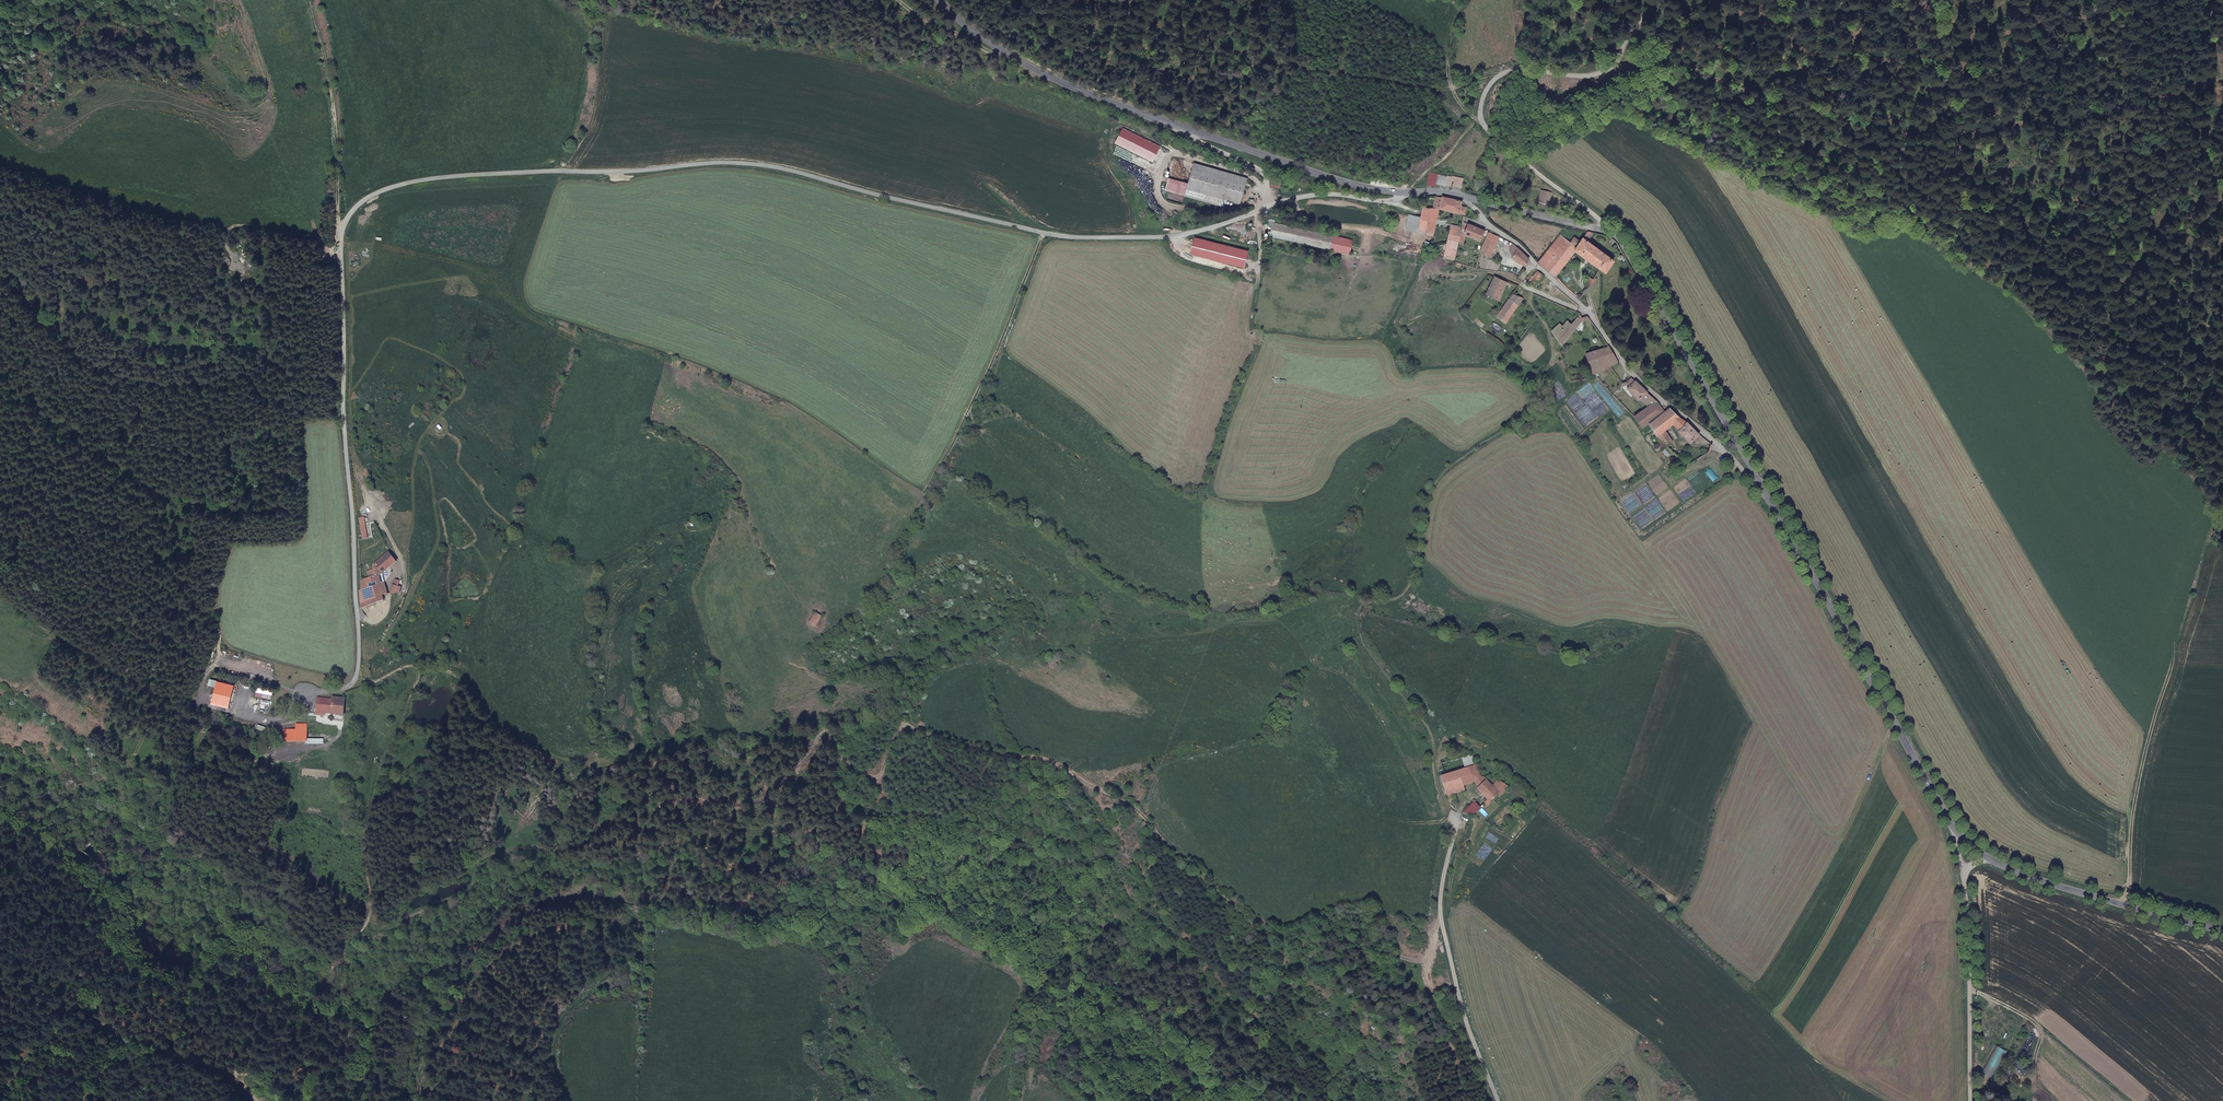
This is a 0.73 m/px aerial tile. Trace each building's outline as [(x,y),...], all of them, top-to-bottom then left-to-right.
[(1160,146),(1122,128),(1114,142),(1152,162),(1160,146)] [(1244,179),(1205,168),(1191,164),(1186,183),(1184,190),(1236,204),(1244,179)] [(1438,175),(1430,173),(1428,186),(1435,187),(1438,175)] [(1184,190),(1186,183),(1169,178),(1164,190),(1182,196),(1184,190)] [(1552,194),(1542,191),(1539,202),(1550,205),(1552,194)] [(1433,208),(1439,208),(1442,198),(1435,196),(1433,208)] [(1463,201),(1442,196),(1442,198),(1439,208),(1465,214),(1467,207),(1461,206),(1463,201)] [(1422,208),(1420,217),(1417,232),(1433,236),(1439,208),(1433,208),(1422,208)] [(1405,229),(1417,232),(1420,217),(1408,214),(1405,229)] [(1269,217),(1268,225),(1271,226),(1269,235),(1309,244),(1349,254),(1353,240),(1273,221),(1273,218),(1269,217)] [(1480,241),(1485,230),(1468,223),(1463,234),(1466,235),(1480,241)] [(1462,227),(1451,224),(1443,259),(1454,261),(1459,242),(1461,233),(1462,227)] [(1588,241),(1594,234),(1587,232),(1580,242),(1575,248),(1570,244),(1559,236),(1538,262),(1555,278),(1561,271),(1576,253),(1601,272),(1605,274),(1614,261),(1588,241)] [(1479,253),(1490,258),(1499,239),(1489,234),(1479,253)] [(1248,251),(1192,235),(1187,252),(1244,268),(1248,251)] [(1575,248),(1580,242),(1574,238),(1570,244),(1575,248)] [(1508,250),(1513,256),(1518,248),(1512,245),(1508,250)] [(1525,267),(1529,260),(1518,248),(1513,256),(1511,259),(1525,267)] [(1536,286),(1543,277),(1537,271),(1533,276),(1536,278),(1532,283),(1536,286)] [(1555,278),(1566,288),(1572,282),(1561,271),(1555,278)] [(1506,282),(1493,277),(1487,292),(1485,294),(1499,300),(1506,282)] [(1580,301),(1585,294),(1572,282),(1566,288),(1580,301)] [(1522,300),(1512,294),(1509,298),(1505,304),(1496,318),(1505,324),(1519,303),(1522,300)] [(1551,331),(1561,345),(1581,321),(1576,318),(1571,324),(1566,321),(1562,326),(1559,324),(1551,331)] [(1618,363),(1607,346),(1596,350),(1595,346),(1590,348),(1591,352),(1585,354),(1593,375),(1594,375),(1618,363)] [(1636,381),(1632,376),(1623,385),(1627,389),(1636,381)] [(1627,409),(1643,428),(1648,424),(1664,411),(1657,401),(1636,381),(1627,389),(1639,401),(1642,399),(1649,405),(1640,412),(1632,405),(1627,409)] [(1664,411),(1648,424),(1658,437),(1666,430),(1674,424),(1682,419),(1668,408),(1664,411)] [(1686,422),(1682,419),(1674,424),(1679,431),(1686,422)] [(1690,443),(1698,435),(1686,422),(1679,431),(1690,443)] [(1658,437),(1666,446),(1672,442),(1666,430),(1658,437)] [(367,574),(361,582),(366,605),(383,600),(382,595),(386,594),(382,574),(396,562),(388,552),(373,565),(375,571),(367,574)] [(394,579),(389,593),(398,594),(400,588),(397,586),(399,581),(394,579)] [(217,682),(212,703),(228,707),(233,686),(217,682)] [(272,694),(257,691),(256,695),(270,699),(272,694)] [(342,716),(345,698),(331,696),(330,699),(328,714),(342,716)] [(317,697),(315,712),(323,713),(328,714),(330,699),(317,697)] [(295,729),(284,729),(283,741),(307,741),(307,724),(295,723),(295,729)] [(1471,755),(1442,764),(1445,775),(1458,771),(1475,766),(1471,755)] [(1445,775),(1441,777),(1447,796),(1452,795),(1464,791),(1463,786),(1474,783),(1479,788),(1477,790),(1488,800),(1489,802),(1499,792),(1501,795),(1507,787),(1498,780),(1492,786),(1482,776),(1479,778),(1476,766),(1475,766),(1458,771),(1445,775)] [(1470,815),(1473,815),(1480,808),(1474,802),(1463,814),(1470,815)] [(2018,1031),(2007,1025),(1981,1072),(1992,1078),(2018,1031)]
